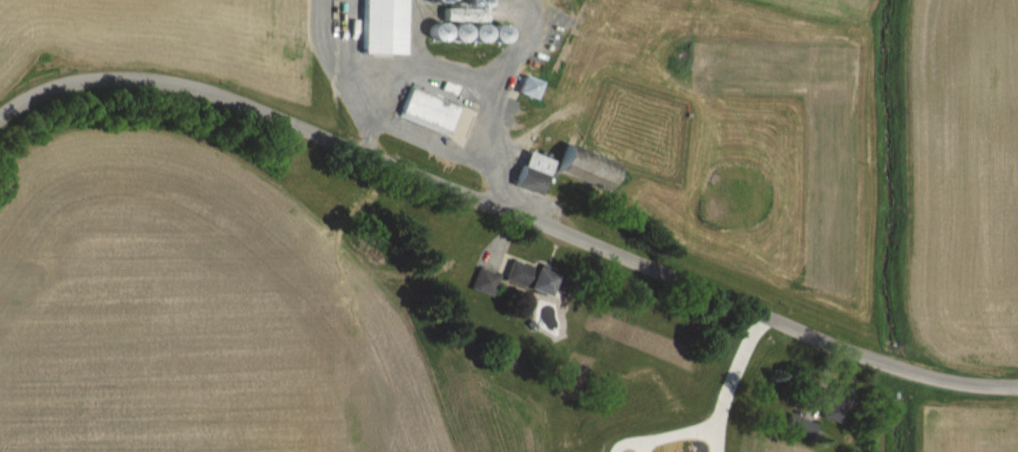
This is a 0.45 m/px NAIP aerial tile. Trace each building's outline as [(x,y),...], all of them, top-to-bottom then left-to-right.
[(402,54),(402,0),(361,0),(360,54),(402,54)] [(441,21),(481,21),(481,9),(441,9),(441,21)] [(436,23),(424,32),(434,44),(445,34),(436,23)] [(456,45),(467,34),(455,23),(445,34),(456,45)] [(497,46),(507,34),(496,24),(486,36),(497,46)] [(483,42),(483,25),(469,26),(469,42),(483,42)] [(514,94),(531,100),(538,83),(521,76),(514,94)] [(408,86),(396,117),(445,135),(456,104),(408,86)] [(566,144),(555,172),(603,192),(615,165),(566,144)] [(551,162),(526,152),(512,185),(537,196),(551,162)] [(537,269),(510,260),(502,281),(557,300),(565,276),(538,266),(537,269)] [(838,425),(852,394),(833,385),(819,416),(838,425)] [(808,439),(815,424),(789,414),(782,429),(808,439)]
